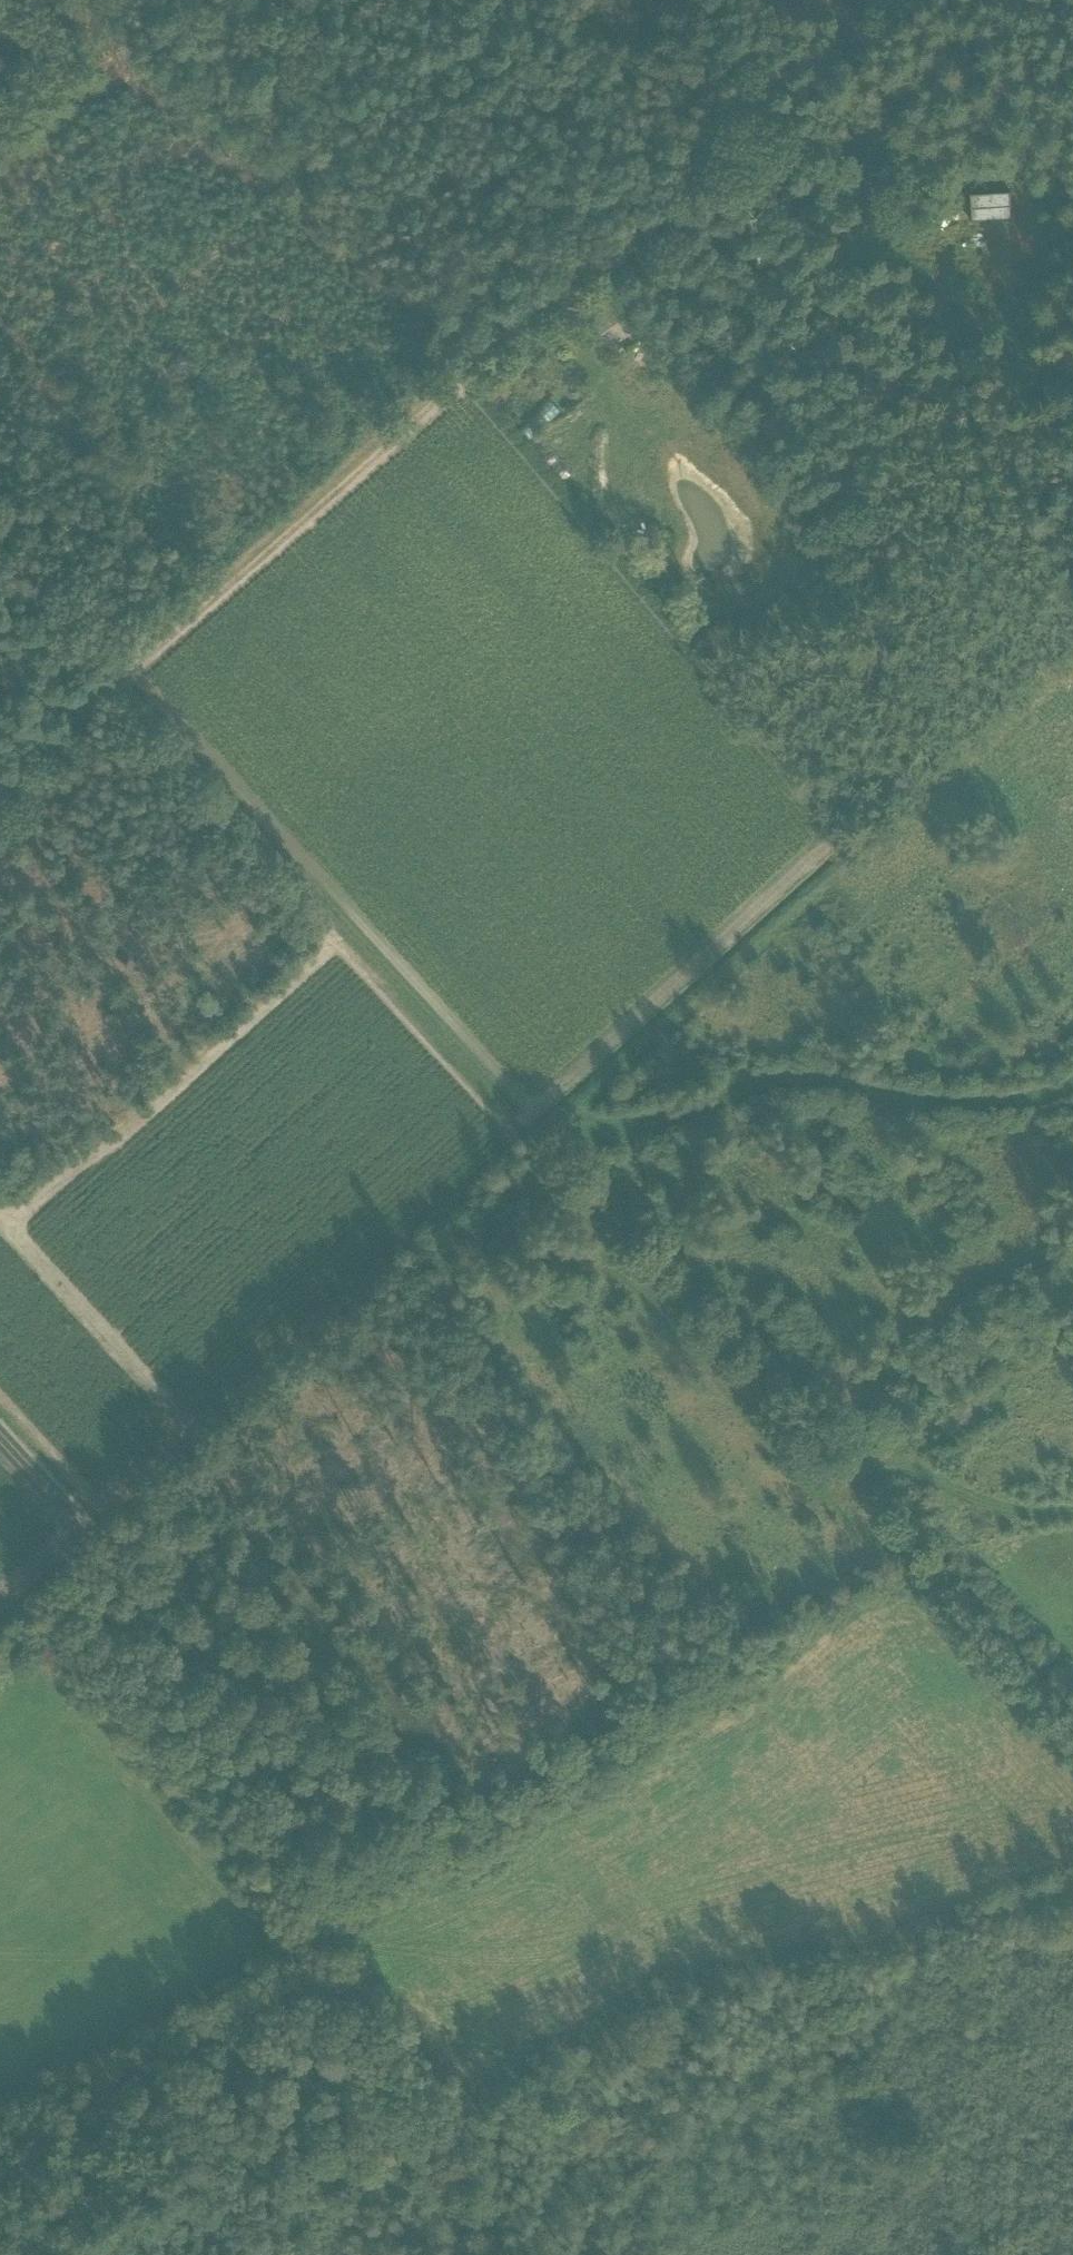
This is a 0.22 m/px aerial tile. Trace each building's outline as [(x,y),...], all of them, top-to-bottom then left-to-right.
[(1011,221),(1010,194),(970,196),(971,224),(1011,221)] [(554,401),(522,431),(534,444),(566,415),(554,401)]
